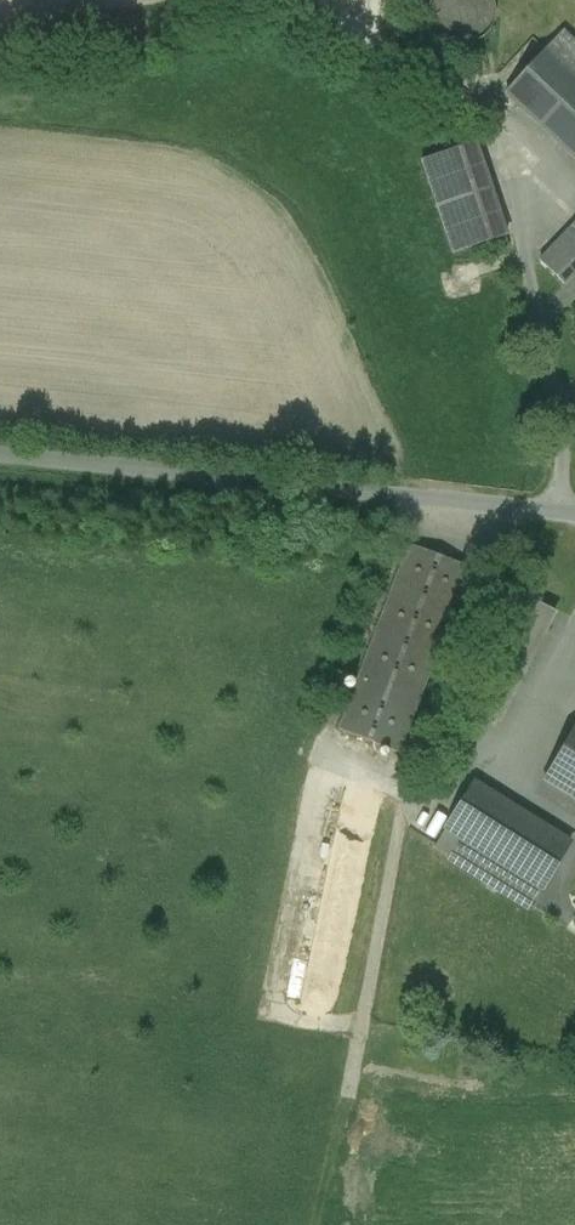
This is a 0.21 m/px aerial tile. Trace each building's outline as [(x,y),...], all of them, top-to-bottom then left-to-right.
[(496,10),(494,0),(432,0),(430,11),(433,24),(440,35),(451,42),(464,44),(476,41),(487,34),(494,23),(496,10)] [(563,31),(546,49),(574,76),(574,42),(563,31)] [(546,49),(507,92),(574,156),(574,76),(546,49)] [(478,142),(423,160),(453,253),(509,234),(478,142)] [(541,260),(541,261),(542,260),(564,282),(574,271),(574,229),(573,226),(541,260)] [(467,569),(406,548),(341,733),(403,754),(467,569)] [(533,573),(449,737),(479,752),(535,642),(552,651),(574,605),(574,595),(533,573)] [(544,780),(574,798),(574,727),(544,780)] [(571,842),(475,782),(448,825),(544,885),(571,842)]
